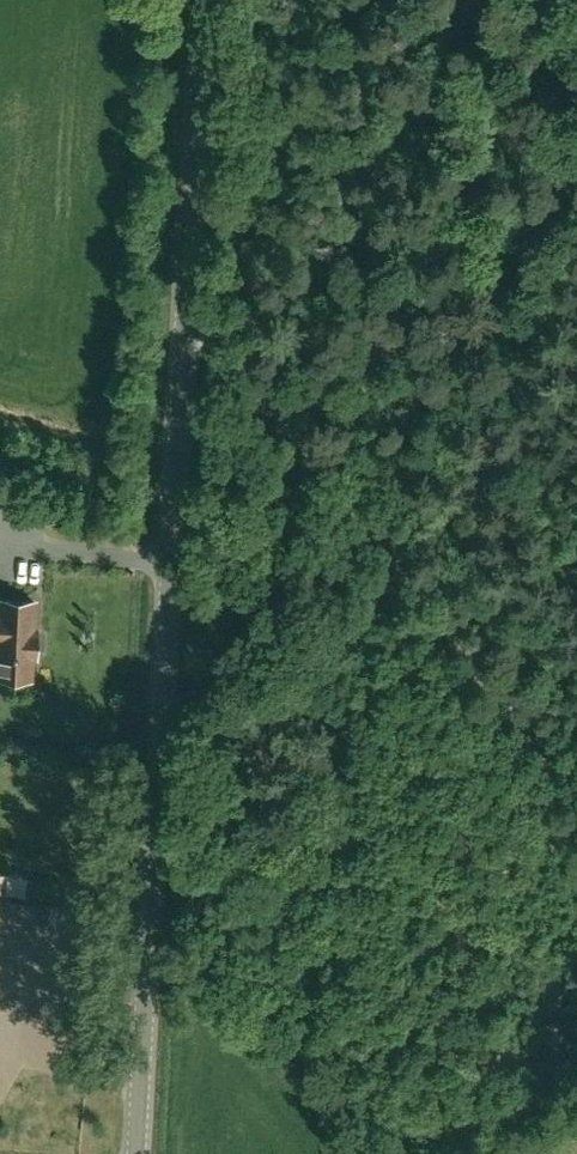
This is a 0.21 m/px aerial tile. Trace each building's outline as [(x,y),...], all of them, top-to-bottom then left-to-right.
[(31,678),(34,602),(0,600),(0,677),(31,678)]
